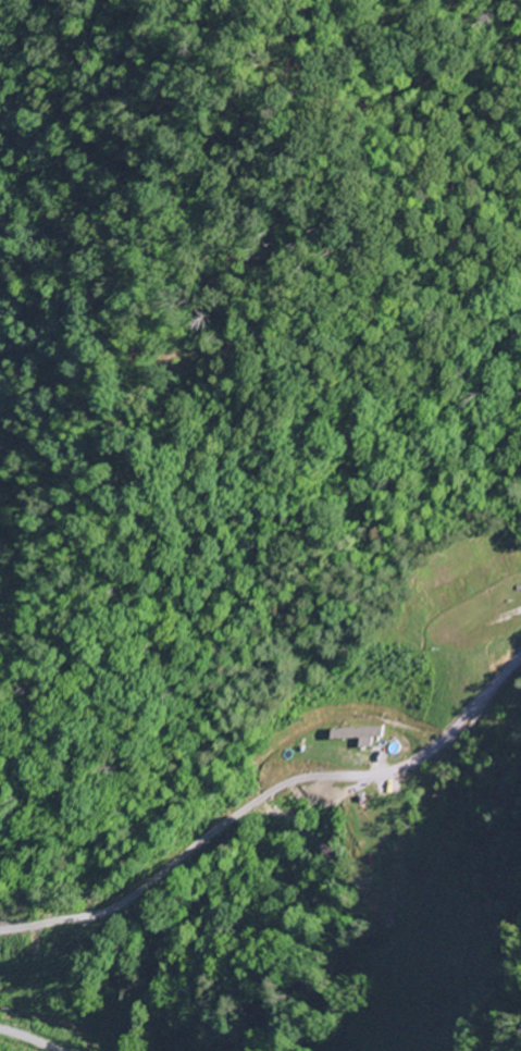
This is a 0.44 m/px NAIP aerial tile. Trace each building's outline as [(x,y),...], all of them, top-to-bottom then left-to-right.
[(322,742),(354,740),(354,749),(368,749),(367,740),(377,740),(376,728),(322,730),(322,742)]
